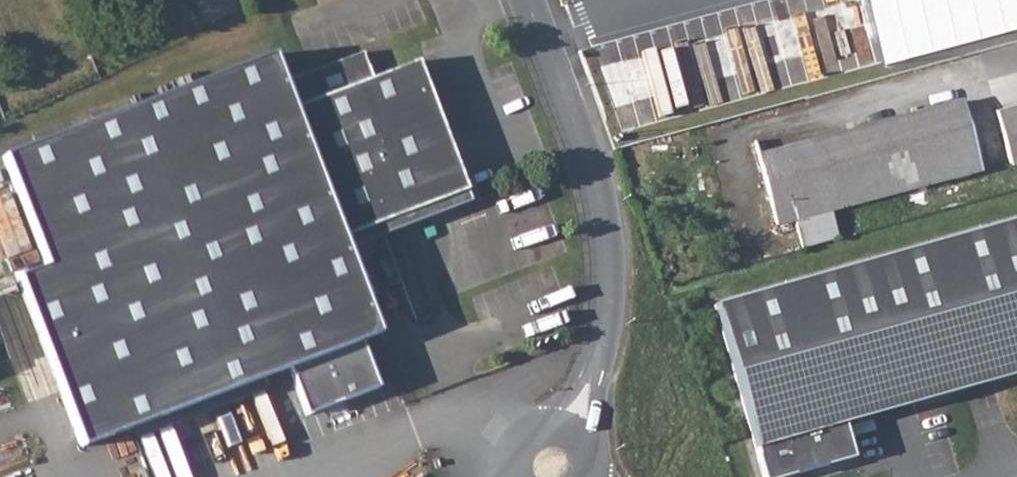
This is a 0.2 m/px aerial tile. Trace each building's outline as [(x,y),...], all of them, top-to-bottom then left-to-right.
[(16,276),(80,445),(288,366),(305,413),(378,386),(360,339),(379,332),(342,235),(455,192),(460,206),(478,199),(472,185),(465,188),(417,59),(372,76),(362,50),(282,80),(272,52),(3,155),(45,265),(16,276)] [(795,218),(803,247),(840,237),(832,209),(983,168),(963,100),(813,140),(760,154),(778,223),(795,218)] [(995,109),(1010,160),(1016,158),(1016,103),(995,109)] [(720,307),(767,476),(785,476),(856,457),(847,424),(1016,377),(1016,224),(720,307)]
